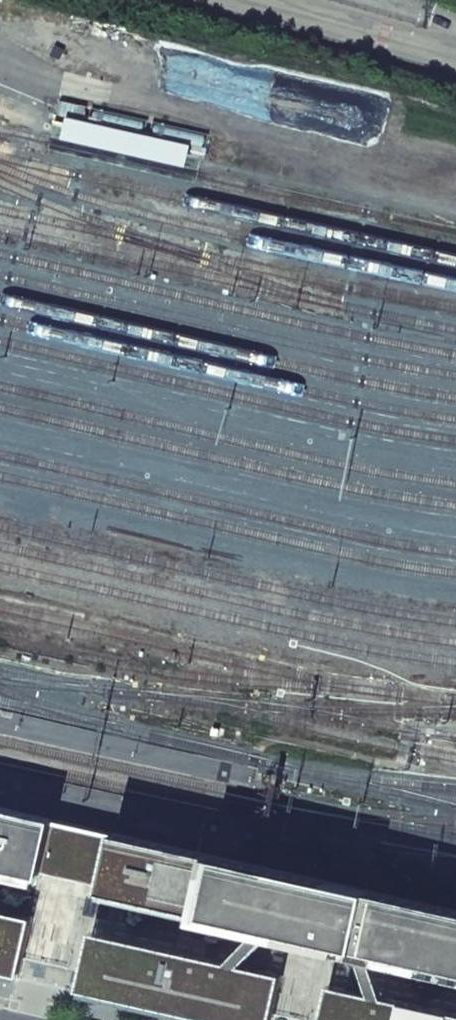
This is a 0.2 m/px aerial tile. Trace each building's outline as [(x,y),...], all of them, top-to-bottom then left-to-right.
[(61,134),(202,167),(209,136),(68,104),(61,134)] [(0,807),(0,867),(42,876),(43,871),(102,885),(101,890),(455,972),(455,910),(0,807)] [(19,977),(32,918),(0,910),(0,973),(19,977)] [(78,990),(209,1019),(272,1019),(282,974),(91,931),(78,990)] [(329,985),(321,1019),(455,1019),(455,1014),(329,985)]
